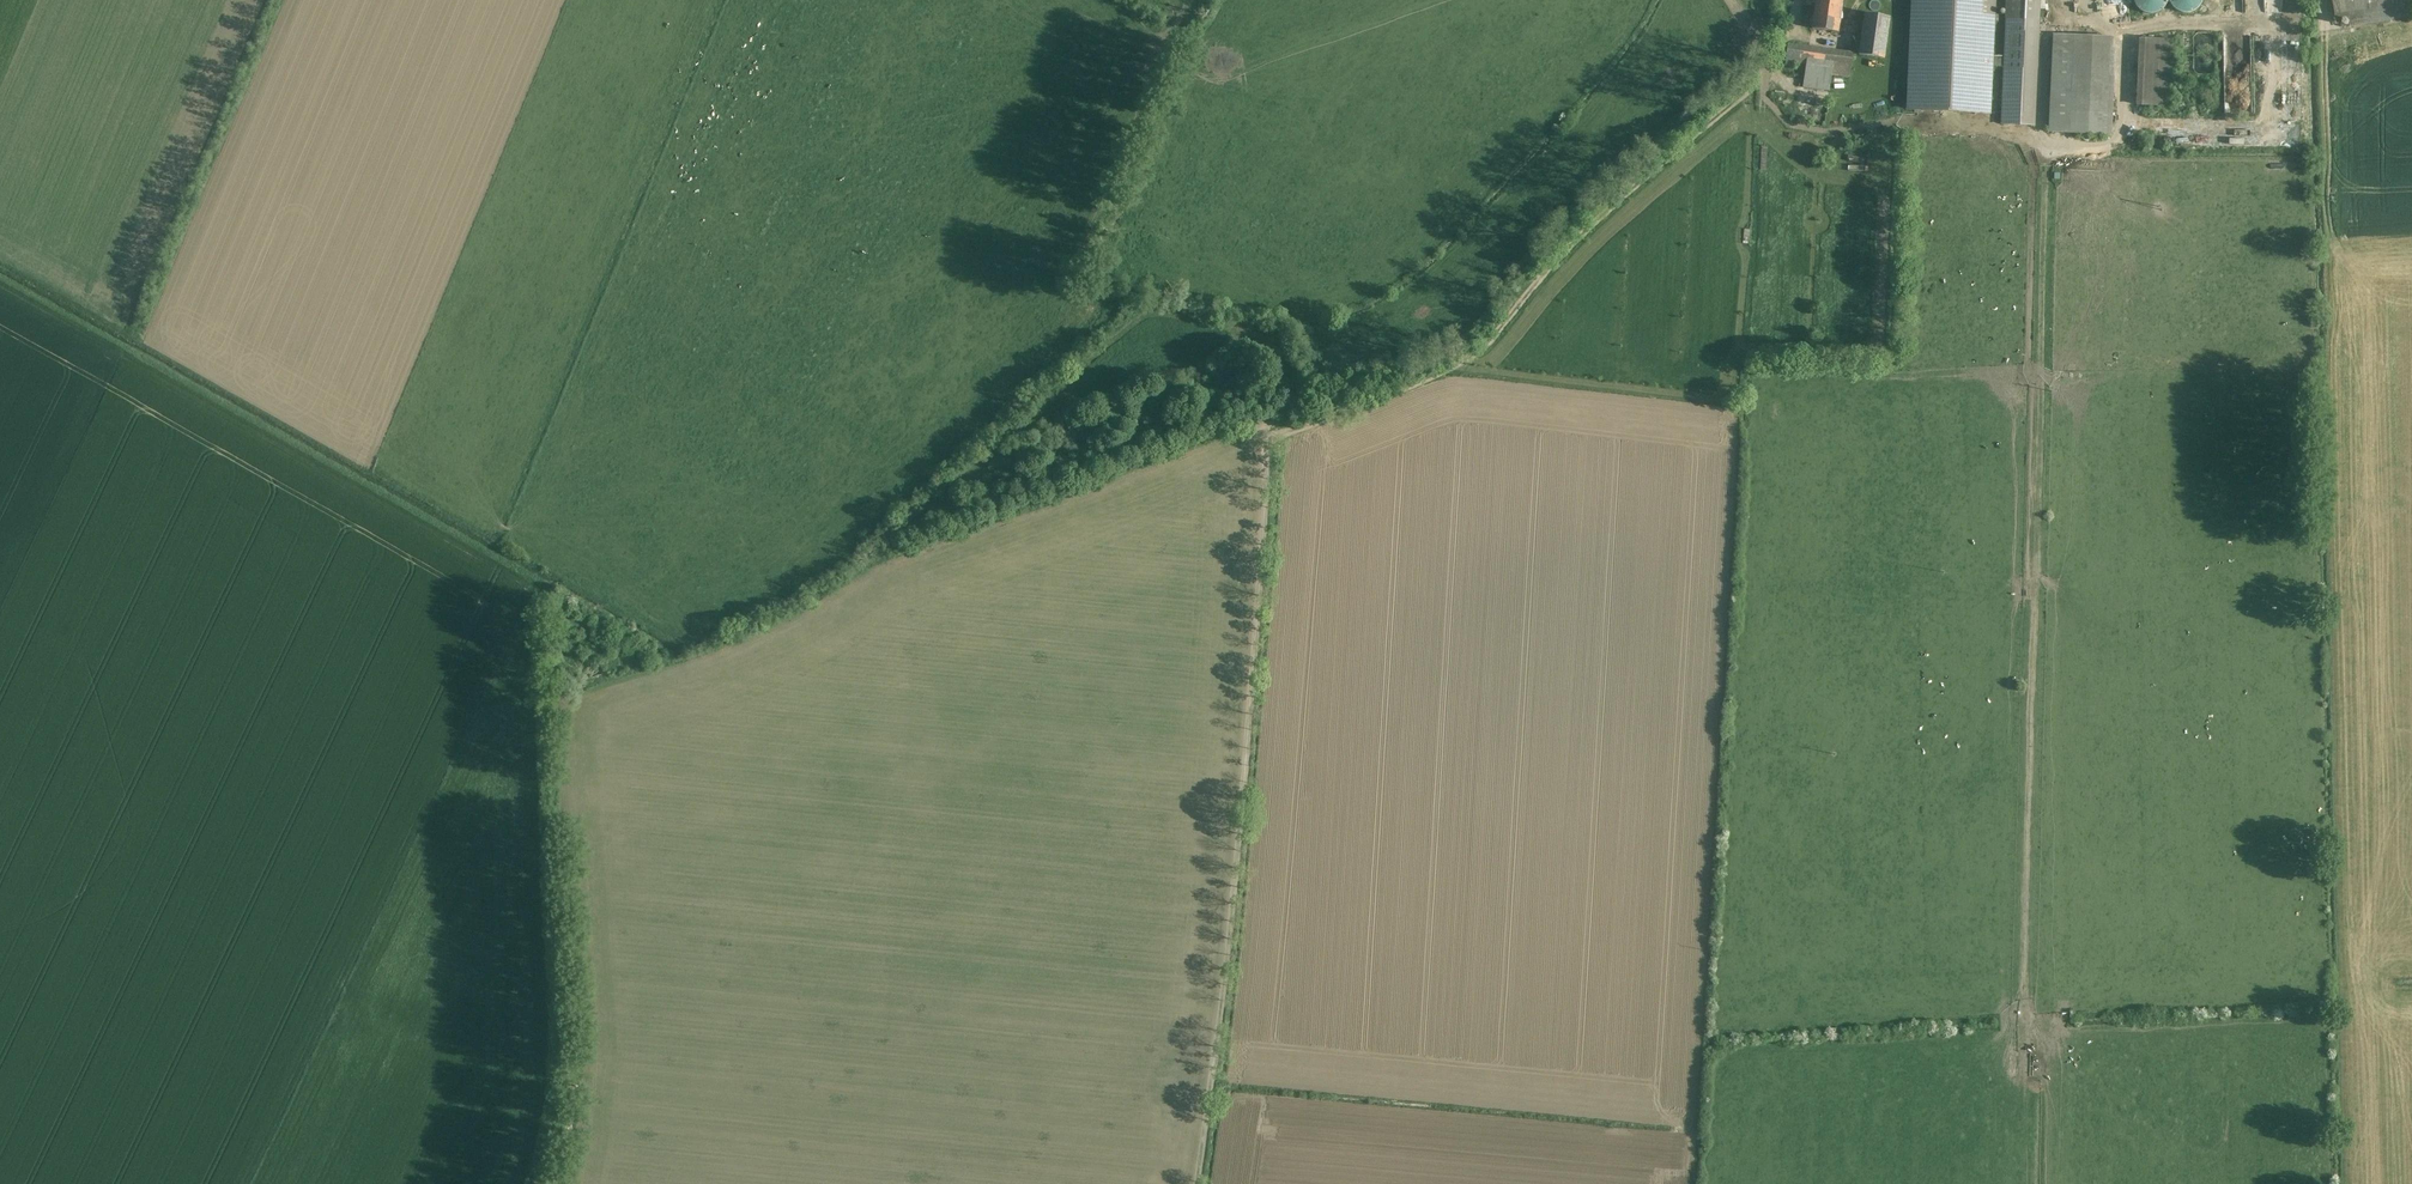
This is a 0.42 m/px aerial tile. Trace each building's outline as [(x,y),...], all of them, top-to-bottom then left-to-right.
[(1811,27),(1837,31),(1842,0),(1815,0),(1811,27)] [(1909,110),(1989,113),(1992,55),(1994,0),(1914,0),(1909,110)] [(2004,53),(2003,67),(2001,124),(2030,125),(2036,34),(2037,34),(2039,0),(2006,0),(2004,53)] [(2167,0),(2133,0),(2134,3),(2138,9),(2143,13),(2150,14),(2157,13),(2162,9),(2166,3),(2167,0)] [(2202,0),(2169,0),(2169,2),(2173,8),(2179,12),(2185,13),(2192,12),(2198,8),(2201,2),(2202,0)] [(2336,16),(2341,15),(2392,8),(2391,0),(2334,0),(2336,16)] [(2341,15),(2344,28),(2411,17),(2411,5),(2392,8),(2341,15)] [(1890,16),(1865,12),(1858,54),(1883,58),(1890,16)] [(2106,37),(2053,34),(2048,132),(2102,135),(2106,37)] [(2172,40),(2144,39),(2141,106),(2169,107),(2172,40)] [(1852,53),(1787,43),(1784,67),(1805,70),(1803,86),(1829,90),(1832,73),(1849,76),(1852,53)] [(2004,56),(1992,55),(1991,66),(2003,67),(2004,56)]
